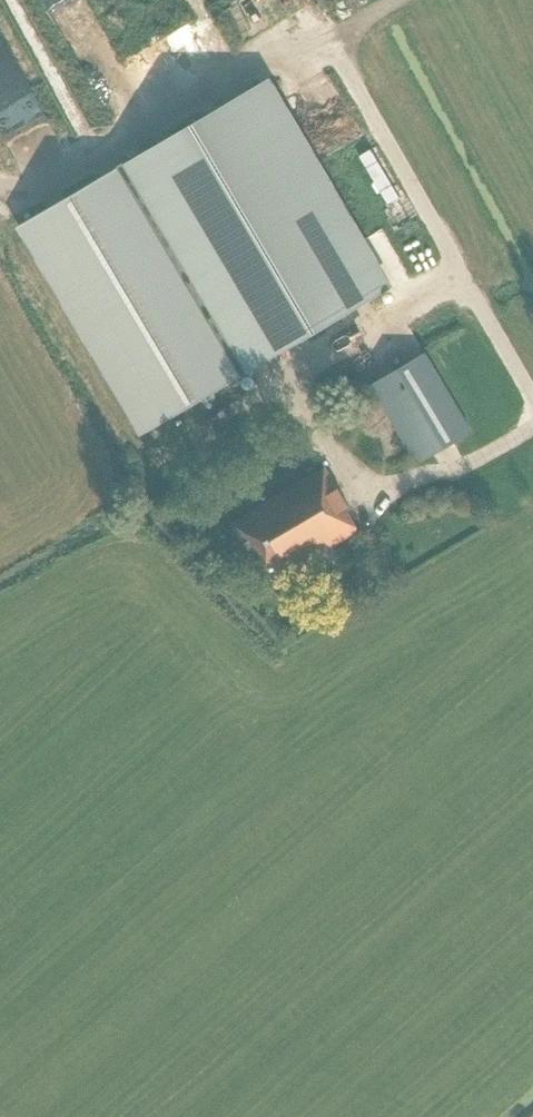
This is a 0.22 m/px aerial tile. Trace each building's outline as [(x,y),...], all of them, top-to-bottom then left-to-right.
[(16,167),(34,158),(38,166),(63,153),(58,144),(73,136),(59,109),(45,116),(0,28),(0,136),(16,167)] [(388,290),(264,81),(15,227),(139,437),(388,290)] [(471,430),(426,352),(372,383),(417,461),(471,430)] [(347,512),(350,511),(324,468),(232,522),(233,525),(266,581),(287,569),(290,575),(307,565),(305,562),(358,531),(347,512)]
